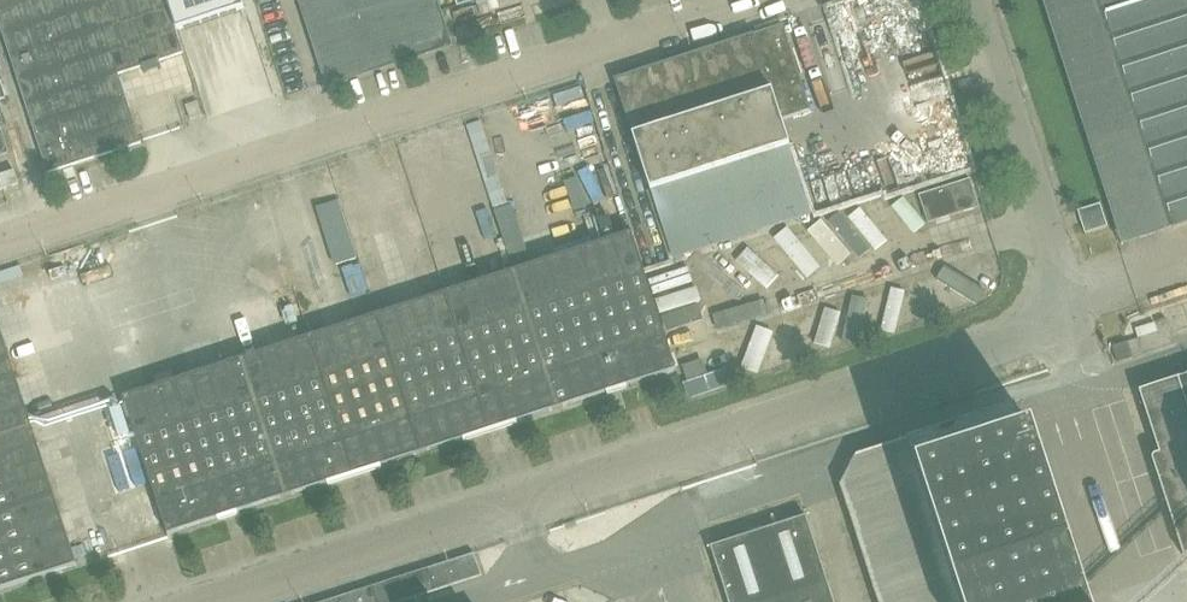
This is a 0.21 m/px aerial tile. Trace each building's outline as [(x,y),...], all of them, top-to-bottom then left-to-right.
[(125,72),(184,53),(177,32),(167,0),(0,0),(0,27),(47,173),(61,168),(141,142),(119,74),(125,72)] [(177,32),(245,8),(242,0),(167,0),(177,32)] [(328,84),(449,45),(439,12),(435,0),(301,0),(328,84)] [(1175,228),(1186,224),(1186,0),(1101,0),(1175,228)] [(783,25),(615,79),(651,191),(790,146),(782,119),(810,110),(783,25)] [(9,153),(0,126),(0,156),(9,153)] [(1,190),(19,184),(15,171),(0,176),(0,188),(1,190)] [(979,207),(975,192),(970,179),(919,195),(928,223),(979,207)] [(1100,204),(1078,211),(1086,234),(1108,227),(1100,204)] [(590,397),(625,386),(676,369),(645,274),(631,233),(546,261),(590,397)] [(506,424),(554,409),(590,397),(546,261),(511,272),(462,288),(506,424)] [(422,452),(489,430),(506,424),(462,288),(443,294),(378,315),(422,452)] [(338,479),(385,464),(422,452),(378,315),(309,337),(294,342),(338,479)] [(10,360),(0,328),(0,364),(10,360)] [(1129,341),(1113,346),(1118,363),(1143,354),(1137,338),(1129,341)] [(254,506),(318,485),(338,479),(294,342),(210,369),(254,506)] [(32,428),(10,360),(0,364),(0,438),(32,428)] [(168,534),(200,523),(254,506),(210,369),(124,397),(168,534)] [(1140,391),(1160,455),(1154,457),(1153,459),(1186,541),(1186,376),(1140,391)] [(878,601),(1088,601),(1033,432),(1025,401),(857,455),(840,486),(878,601)] [(48,477),(32,428),(0,438),(0,512),(54,495),(48,477)] [(76,564),(54,495),(0,512),(0,588),(76,564)] [(570,544),(589,533),(574,507),(555,518),(570,544)] [(805,516),(711,546),(729,601),(834,601),(805,516)] [(484,580),(475,553),(322,601),(415,601),(484,580)]
